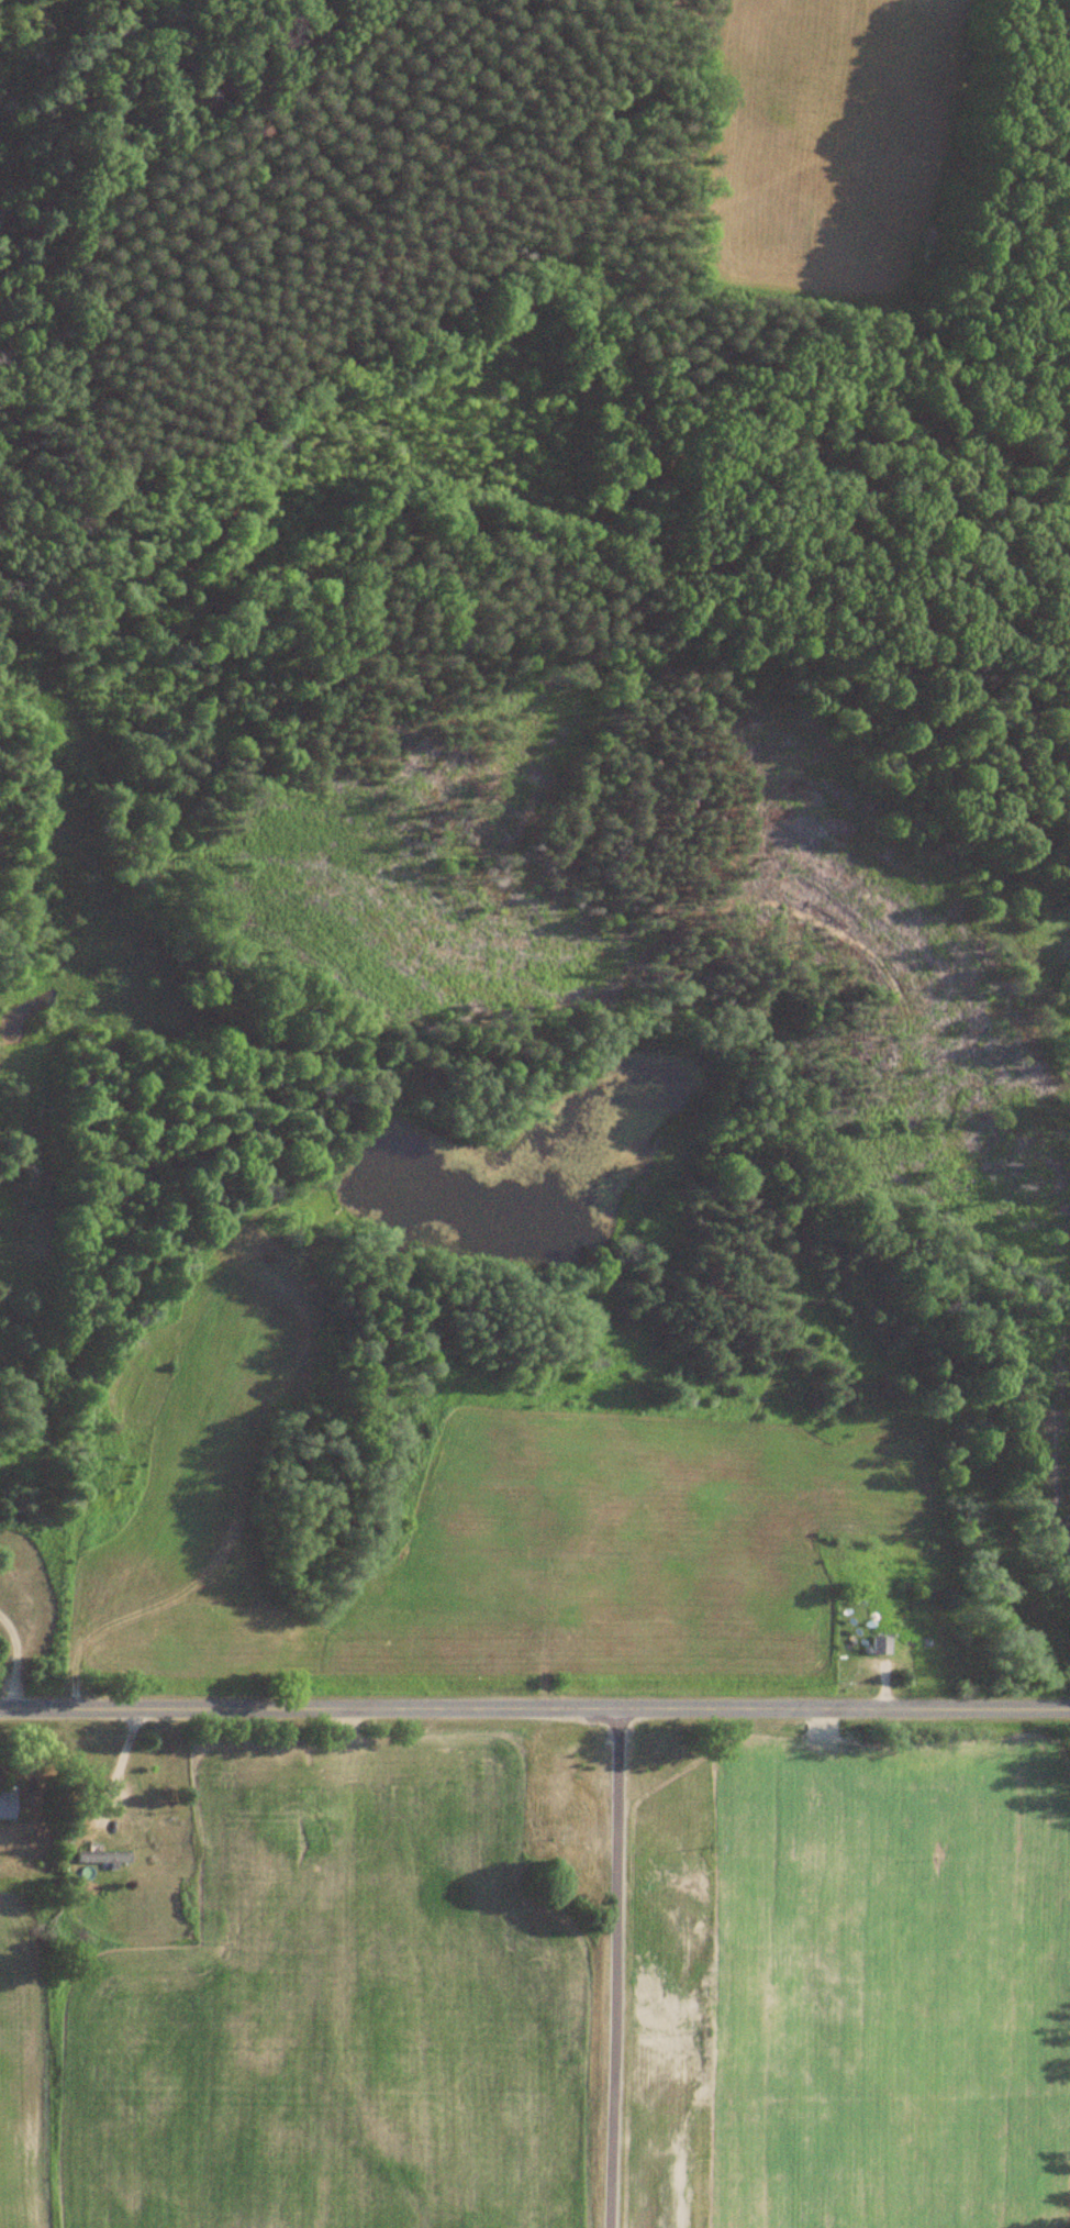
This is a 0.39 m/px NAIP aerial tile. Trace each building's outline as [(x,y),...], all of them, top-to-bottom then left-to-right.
[(874,1637),(874,1655),(893,1655),(893,1637),(874,1637)] [(17,1818),(17,1785),(0,1785),(0,1817),(17,1818)] [(79,1851),(79,1863),(133,1863),(133,1851),(79,1851)]
